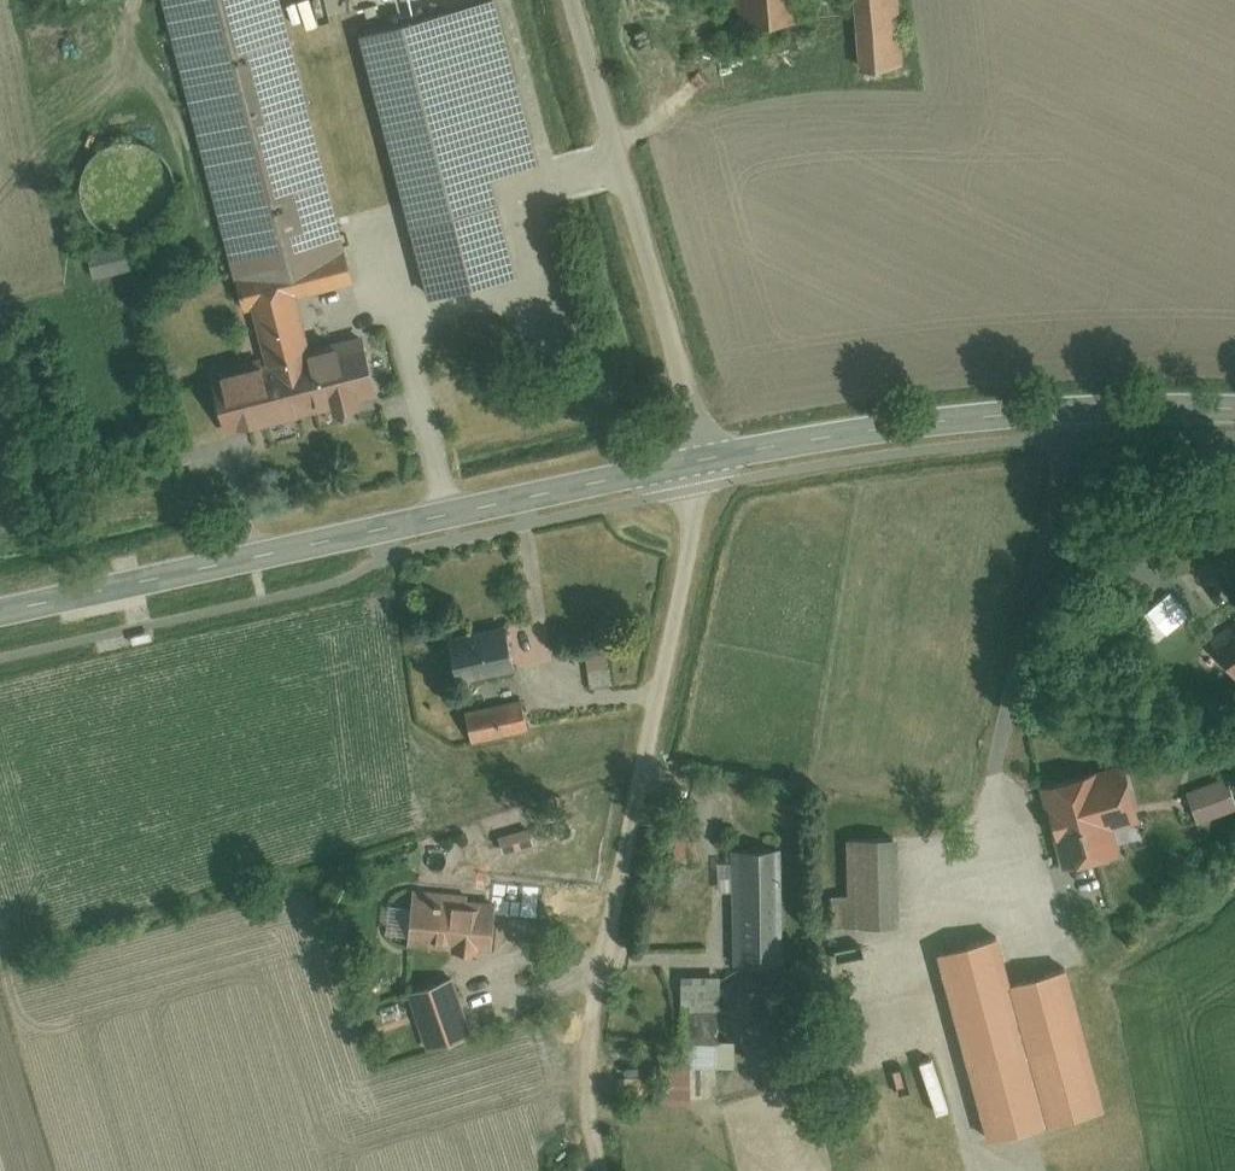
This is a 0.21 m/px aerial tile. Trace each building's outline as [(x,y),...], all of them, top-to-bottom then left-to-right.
[(258,360),(197,377),(213,434),(366,391),(350,334),(300,348),(288,305),(352,287),(271,0),(157,0),(258,360)] [(729,16),(792,16),(792,0),(729,0),(729,16)] [(846,69),(898,67),(896,0),(844,0),(846,69)] [(486,3),(349,41),(403,234),(487,211),(479,182),(532,167),(486,3)] [(1196,647),(1229,696),(1234,692),(1234,622),(1196,647)] [(442,638),(449,684),(506,676),(499,629),(442,638)] [(457,711),(462,743),(521,734),(516,701),(457,711)] [(1113,767),(1034,790),(1058,872),(1102,860),(1093,831),(1129,821),(1113,767)] [(495,840),(499,857),(530,850),(526,833),(495,840)] [(841,844),(841,929),(892,929),(892,844),(841,844)] [(724,854),(730,968),(775,966),(770,852),(724,854)] [(407,899),(403,945),(485,951),(489,905),(407,899)] [(918,959),(942,1027),(978,1014),(954,946),(918,959)] [(994,984),(1031,1127),(1093,1111),(1056,968),(994,984)] [(443,982),(403,995),(422,1050),(461,1037),(443,982)] [(676,1014),(674,1070),(713,1071),(714,1014),(676,1014)]
